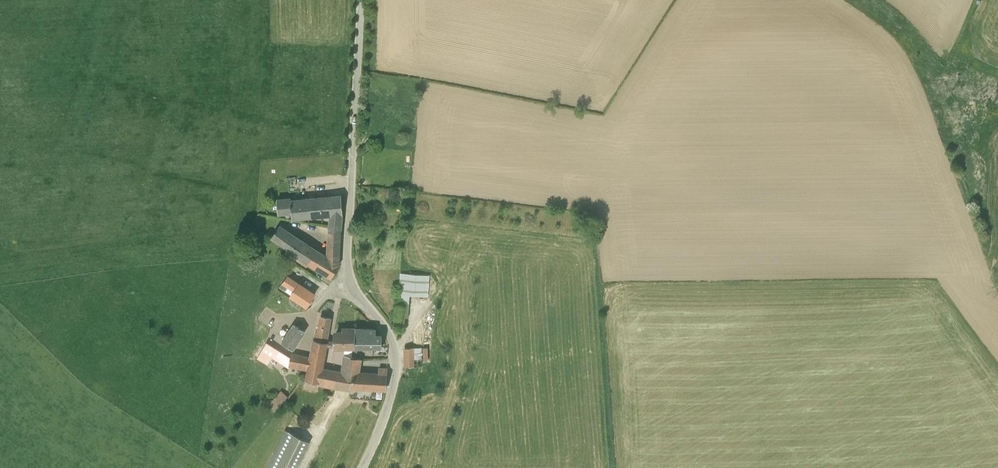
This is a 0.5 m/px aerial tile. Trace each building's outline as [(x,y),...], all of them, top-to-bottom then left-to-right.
[(339,229),(340,229),(341,228),(343,212),(343,204),(342,195),(307,199),(308,209),(308,216),(333,214),(332,224),(339,229)] [(307,199),(291,201),(290,198),(276,199),(278,212),(291,211),(292,218),(301,217),(308,216),(308,209),(307,199)] [(339,265),(340,239),(340,238),(335,237),(330,237),(329,246),(329,252),(328,258),(326,256),(316,249),(278,225),(270,238),(287,249),(286,251),(306,265),(309,262),(331,277),(339,265)] [(396,323),(404,324),(405,318),(406,318),(409,294),(427,296),(429,275),(402,273),(396,323)] [(315,294),(307,288),(288,276),(280,286),(286,291),(289,287),(294,291),(291,296),(307,306),(315,294)] [(326,341),(329,328),(331,318),(321,316),(318,333),(315,332),(314,339),(313,339),(313,340),(329,343),(329,342),(326,341)] [(293,349),(299,339),(304,331),(294,324),(288,332),(282,342),(293,349)] [(354,347),(356,328),(343,328),(343,335),(335,335),(335,348),(354,349),(354,347)] [(354,347),(372,347),(382,347),(382,335),(375,335),(375,329),(356,328),(354,347)] [(292,352),(291,357),(289,368),(307,370),(308,365),(324,367),(329,343),(313,340),(313,339),(313,338),(309,356),(292,352)] [(273,358),(279,349),(267,342),(257,357),(268,364),(272,357),(273,358)] [(414,366),(414,347),(405,347),(405,366),(414,366)] [(352,374),(353,356),(344,354),(341,370),(324,367),(308,365),(307,370),(305,380),(304,389),(318,391),(319,382),(334,385),(336,372),(352,374)] [(379,368),(379,372),(361,371),(362,358),(353,356),(352,374),(351,389),(351,386),(385,389),(386,384),(387,368),(379,368)] [(351,389),(352,374),(336,372),(334,385),(351,389)] [(275,399),(282,405),(283,403),(288,397),(281,391),(276,397),(275,399)] [(286,430),(293,433),(294,430),(296,428),(289,424),(286,430)] [(266,467),(298,467),(311,442),(300,436),(293,433),(286,430),(285,429),(266,467)]
